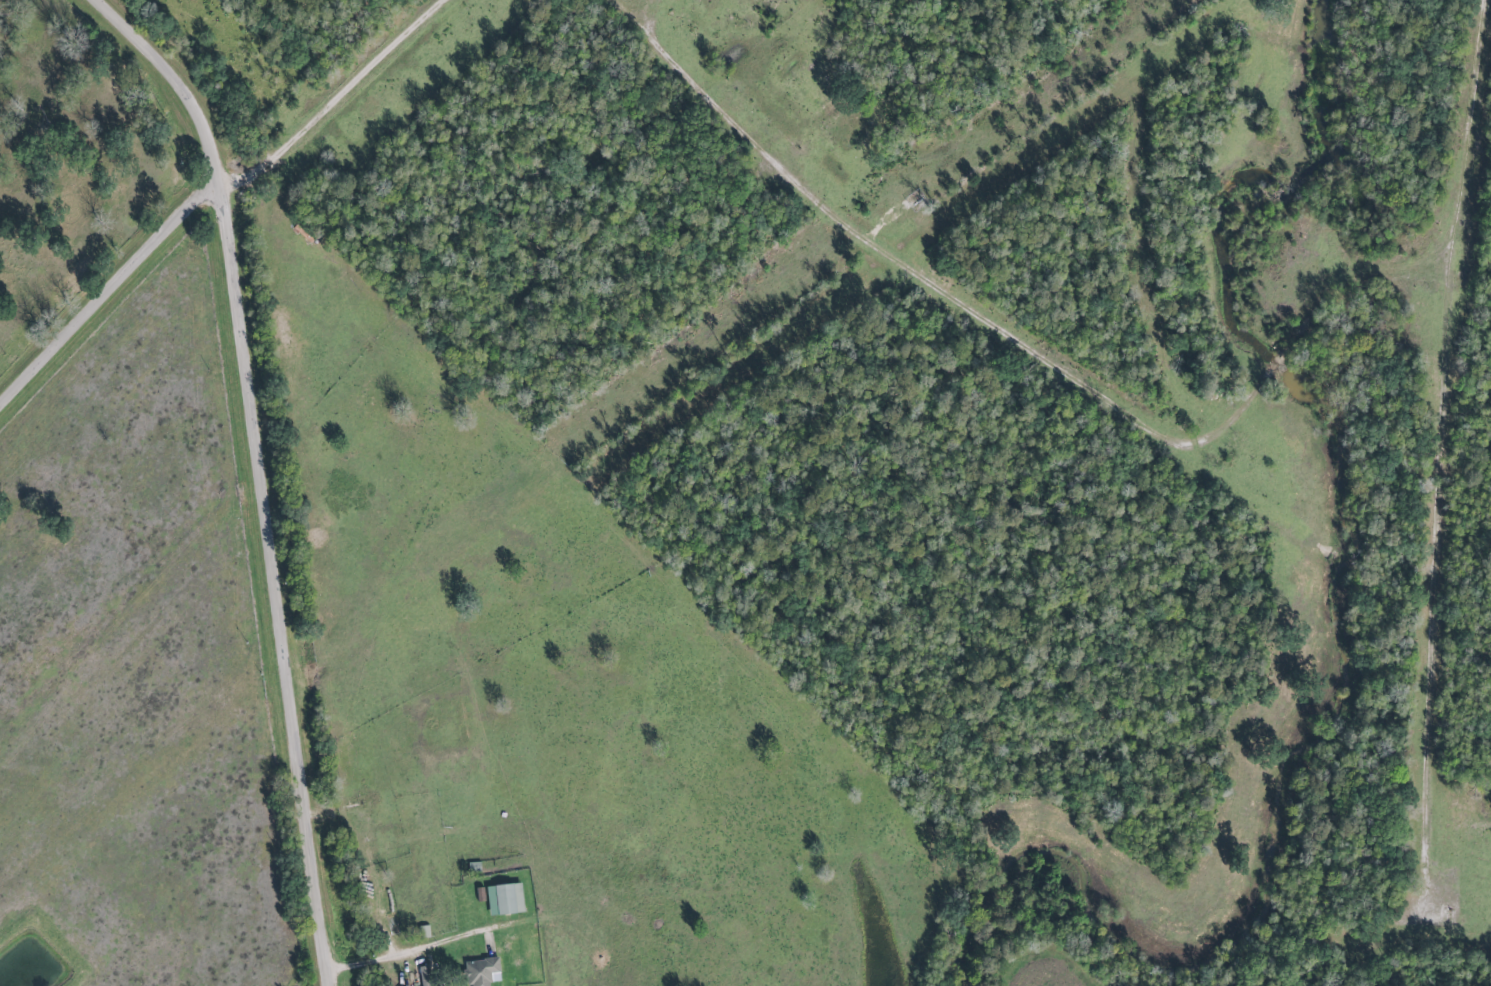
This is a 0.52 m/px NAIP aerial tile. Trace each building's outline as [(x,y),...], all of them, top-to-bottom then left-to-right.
[(525,912),(523,883),(488,886),(490,915),(525,912)] [(486,901),(485,887),(477,888),(479,902),(486,901)] [(490,981),(502,981),(500,958),(469,960),(471,985),(491,985),(490,981)] [(429,965),(420,967),(423,985),(433,985),(429,965)]
